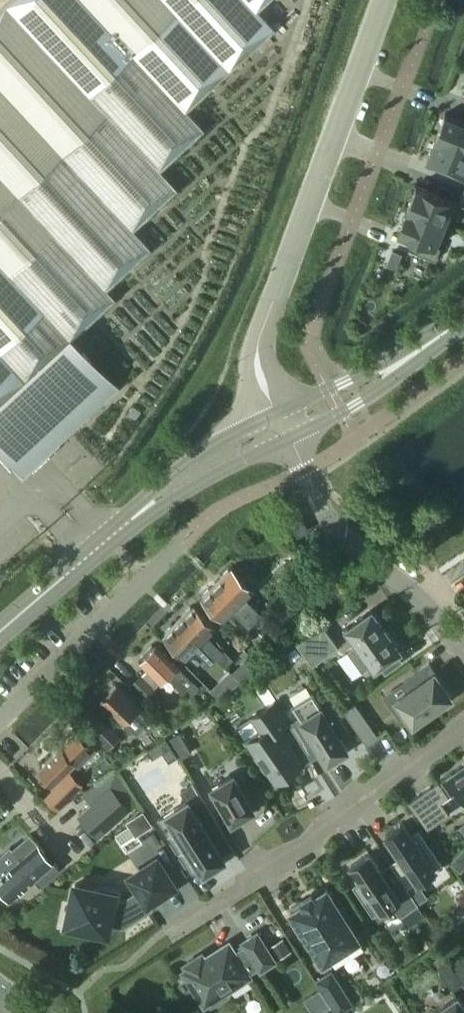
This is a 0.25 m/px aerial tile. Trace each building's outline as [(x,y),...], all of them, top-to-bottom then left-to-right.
[(25,468),(116,384),(72,337),(116,296),(107,287),(151,246),(134,228),(178,187),(160,168),(204,127),(187,108),(275,27),(258,8),(266,0),(0,0),(0,442),(25,468)] [(436,136),(463,147),(463,120),(445,112),(436,136)] [(436,136),(426,159),(463,174),(463,147),(436,136)] [(458,202),(459,202),(416,184),(407,208),(449,225),(458,202)] [(449,226),(449,225),(407,208),(397,231),(413,237),(409,248),(436,259),(440,248),(436,246),(445,224),(449,226)] [(303,518),(292,523),(297,534),(308,529),(303,518)] [(292,556),(278,571),(295,587),(309,572),(292,556)] [(217,582),(254,619),(259,613),(243,597),(252,588),(251,588),(258,581),(257,577),(251,572),(247,571),(241,577),(232,568),(217,582)] [(247,625),(254,619),(217,582),(203,597),(222,616),(230,608),(247,625)] [(319,596),(327,608),(346,595),(338,583),(319,596)] [(194,605),(180,619),(217,656),(222,650),(206,633),(214,625),(194,605)] [(362,671),(371,664),(374,668),(379,664),(385,672),(402,661),(396,653),(401,649),(372,608),(345,627),(358,644),(348,651),(362,671)] [(217,656),(180,619),(164,634),(185,655),(194,646),(210,662),(217,656)] [(298,643),(313,664),(337,646),(322,625),(298,643)] [(252,633),(243,642),(258,657),(267,649),(252,633)] [(190,695),(199,686),(156,643),(139,659),(160,680),(166,674),(183,692),(185,690),(190,695)] [(222,650),(217,656),(225,664),(232,657),(224,649),(222,650)] [(251,654),(244,660),(254,671),(261,665),(251,654)] [(404,681),(409,689),(396,699),(413,723),(451,696),(434,671),(421,681),(415,673),(404,681)] [(142,673),(131,684),(144,697),(154,687),(142,673)] [(156,723),(138,705),(116,682),(101,697),(123,719),(126,722),(124,723),(124,726),(130,732),(133,731),(134,730),(137,733),(144,725),(149,730),(156,723)] [(215,684),(210,689),(218,696),(222,692),(215,684)] [(339,736),(347,730),(331,703),(322,709),(312,693),(292,705),(300,717),(289,724),(311,758),(321,751),(327,761),(347,749),(339,736)] [(301,764),(277,730),(287,723),(273,703),(252,717),(259,728),(255,731),(258,735),(249,741),(259,754),(255,756),(265,769),(268,767),(277,780),(301,764)] [(344,710),(367,743),(377,736),(354,703),(344,710)] [(105,724),(96,732),(111,748),(120,740),(105,724)] [(76,731),(39,768),(53,782),(74,761),(78,765),(95,747),(78,730),(76,731)] [(181,758),(191,752),(179,731),(169,737),(181,758)] [(169,761),(177,756),(165,737),(147,749),(152,757),(162,751),(169,761)] [(443,781),(453,794),(461,789),(463,794),(463,762),(438,781),(431,786),(431,785),(407,802),(427,829),(449,813),(441,801),(449,796),(440,784),(443,781)] [(242,816),(242,817),(243,816),(250,812),(250,811),(254,809),(233,774),(212,787),(232,822),(242,816)] [(187,800),(157,819),(192,873),(200,868),(203,873),(225,859),(212,838),(223,831),(194,781),(180,790),(187,800)] [(91,803),(77,814),(99,839),(132,809),(111,785),(109,786),(91,803)] [(391,863),(403,881),(406,886),(416,879),(417,881),(435,868),(434,867),(441,863),(418,830),(412,834),(403,822),(385,834),(400,856),(391,863)] [(10,898),(34,877),(41,885),(60,868),(53,860),(50,857),(39,844),(21,860),(19,858),(9,867),(0,857),(0,886),(10,898)] [(418,904),(406,886),(403,881),(393,888),(369,852),(350,865),(360,880),(352,886),(373,915),(391,903),(400,916),(418,904)] [(65,906),(61,926),(81,931),(82,926),(107,931),(109,920),(123,923),(150,906),(148,903),(174,887),(157,860),(130,877),(139,891),(124,901),(119,900),(121,888),(100,883),(98,888),(75,883),(70,907),(65,906)] [(348,920),(350,917),(337,897),(333,897),(327,887),(314,896),(312,893),(302,899),(304,902),(291,910),(323,961),(359,938),(348,920)] [(447,920),(438,927),(445,938),(455,931),(447,920)] [(184,964),(186,968),(183,970),(204,1003),(207,1001),(211,1006),(229,994),(226,989),(249,974),(249,973),(260,966),(261,967),(274,959),(267,947),(257,932),(243,941),(245,944),(235,950),(229,941),(205,956),(202,952),(184,964)] [(268,947),(276,958),(291,948),(283,937),(268,947)] [(411,942),(398,952),(405,962),(418,953),(411,942)] [(463,982),(454,971),(448,962),(438,969),(452,990),(463,982)] [(463,982),(463,984),(463,964),(454,971),(463,982)] [(354,1004),(332,971),(317,981),(338,1012),(340,1012),(354,1004)] [(457,995),(432,1012),(433,1012),(463,1012),(463,1005),(457,995)]
